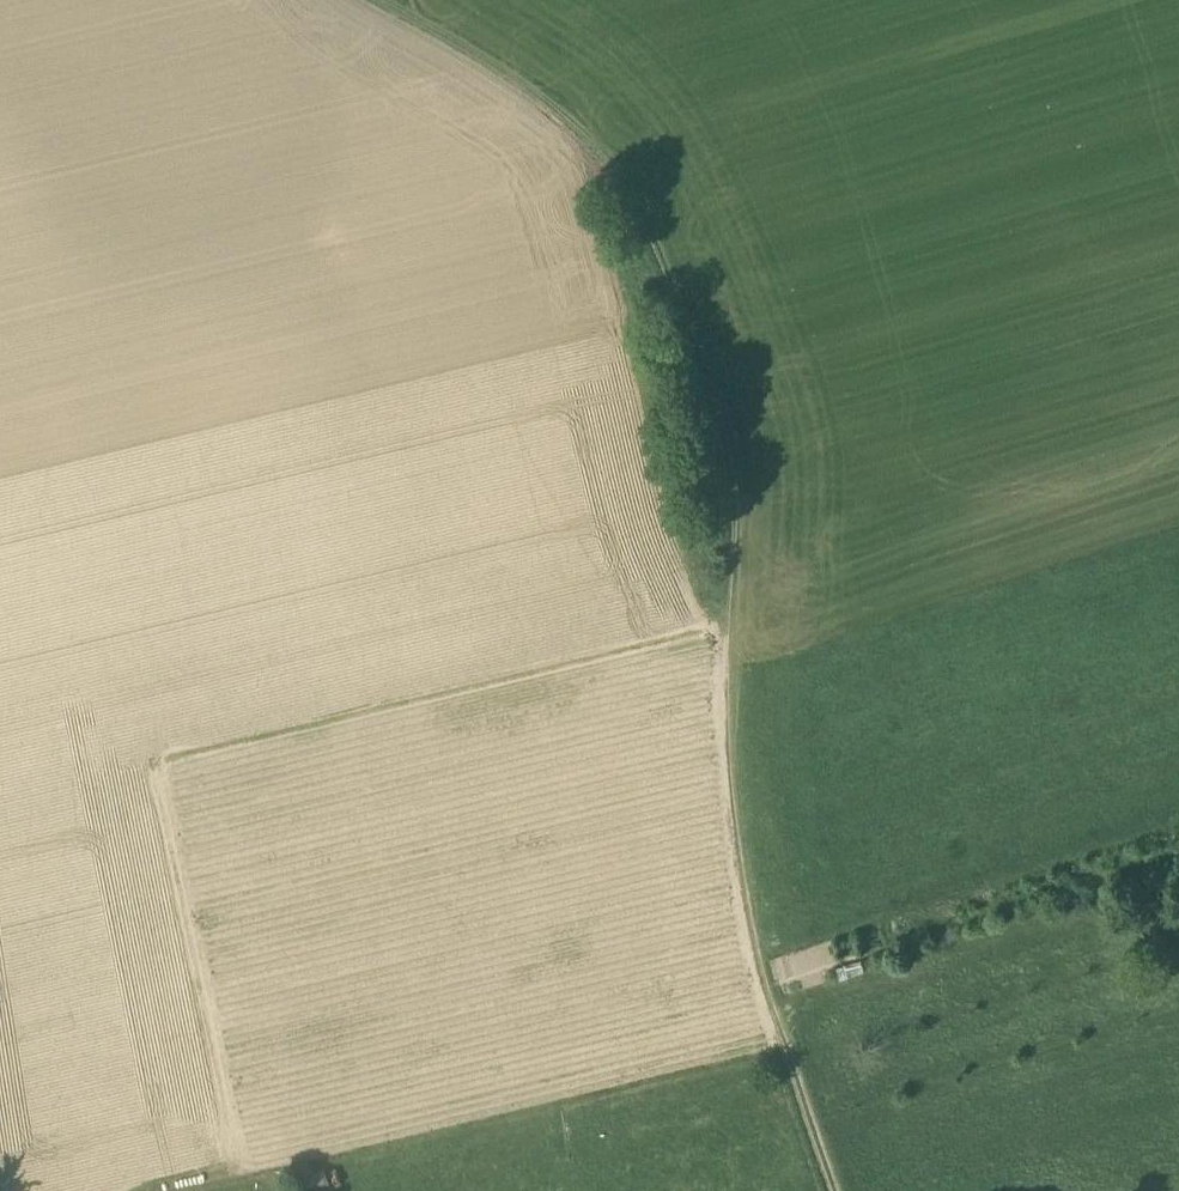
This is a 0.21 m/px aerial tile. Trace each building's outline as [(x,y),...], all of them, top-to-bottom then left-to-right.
[(327,1188),(330,1187),(324,1166),(319,1168),(292,1176),(296,1190),(316,1190),(327,1188)]
